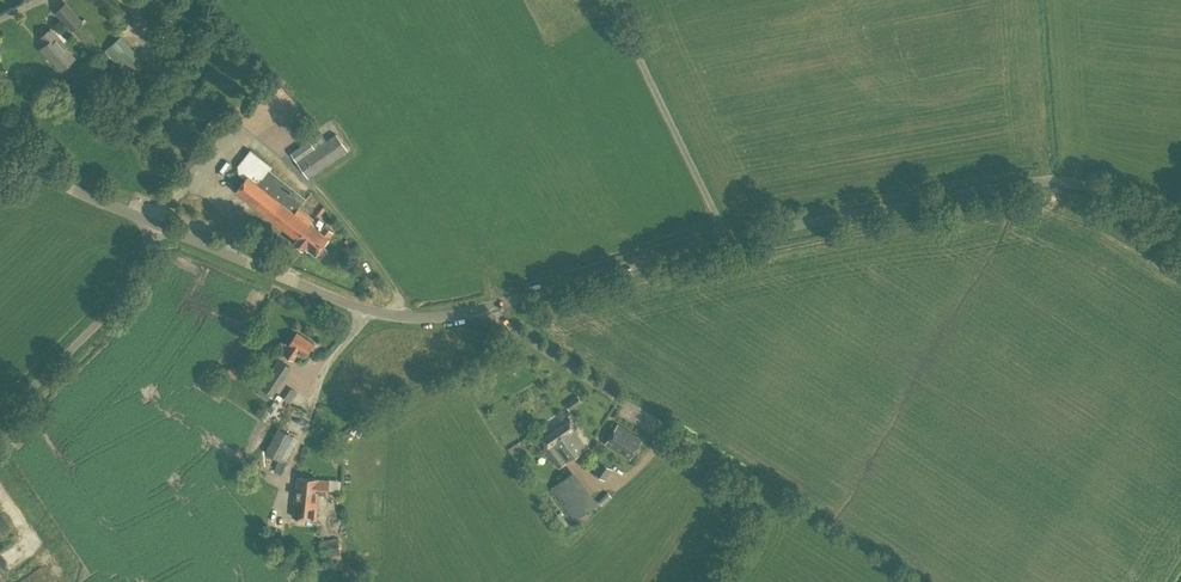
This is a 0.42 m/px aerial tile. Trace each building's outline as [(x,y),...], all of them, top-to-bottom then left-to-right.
[(71,32),(83,21),(66,2),(54,12),(71,32)] [(55,27),(52,30),(51,28),(41,37),(46,44),(41,49),(46,55),(47,54),(61,69),(75,57),(61,42),(62,41),(65,38),(55,27)] [(121,36),(108,49),(119,60),(132,47),(121,36)] [(297,161),(302,169),(341,141),(336,134),(314,149),(309,141),(291,154),(297,161)] [(341,141),(302,169),(308,177),(347,150),(341,141)] [(267,214),(290,185),(271,170),(273,167),(250,149),(238,165),(240,176),(245,180),(237,190),(267,214)] [(297,238),(314,218),(300,206),(306,198),(290,185),(267,214),(297,238)] [(297,238),(294,241),(303,248),(305,246),(315,254),(316,253),(321,257),(327,250),(322,245),(329,237),(333,231),(325,225),(321,231),(310,222),(314,218),(297,238)] [(360,263),(364,258),(353,249),(349,255),(360,263)] [(288,345),(289,346),(284,354),(294,360),(299,352),(305,356),(314,342),(297,331),(288,345)] [(239,354),(234,361),(243,368),(248,360),(239,354)] [(273,396),(293,367),(279,358),(260,386),(273,396)] [(232,364),(226,372),(235,379),(240,370),(232,364)] [(291,403),(295,396),(298,392),(291,388),(283,399),(291,403)] [(570,411),(582,401),(576,395),(564,404),(570,411)] [(640,424),(642,414),(630,411),(628,421),(640,424)] [(542,438),(548,446),(544,448),(549,453),(559,467),(586,447),(576,432),(578,430),(570,418),(542,438)] [(630,457),(641,439),(617,424),(606,442),(630,457)] [(281,460),(294,436),(278,428),(265,452),(281,460)] [(279,459),(274,470),(281,473),(286,462),(281,460),(279,459)] [(593,471),(604,478),(611,467),(601,460),(593,471)] [(574,516),(599,499),(576,466),(552,483),(574,516)] [(328,490),(329,480),(319,479),(319,478),(297,476),(296,487),(293,516),(316,518),(319,490),(321,490),(328,490)] [(321,557),(339,554),(337,539),(319,542),(321,557)] [(51,578),(44,567),(18,581),(44,581),(51,578)]
